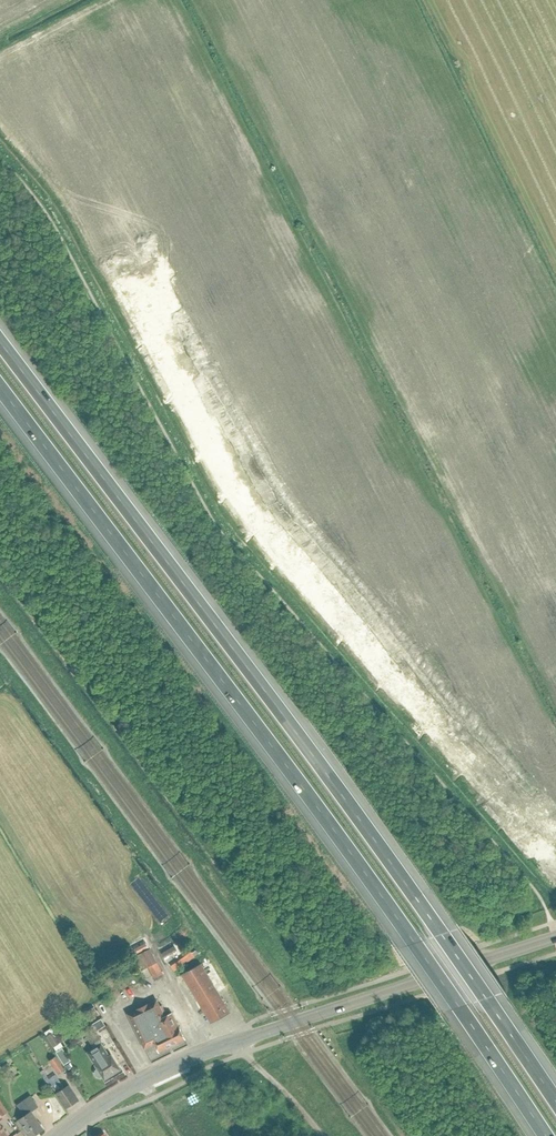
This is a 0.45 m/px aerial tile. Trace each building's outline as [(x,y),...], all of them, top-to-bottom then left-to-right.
[(146,942),(133,949),(136,954),(148,947),(146,942)] [(174,945),(161,953),(164,958),(177,950),(174,945)] [(147,967),(156,962),(149,948),(133,956),(141,970),(147,967)] [(189,952),(169,966),(173,971),(193,957),(189,952)] [(157,962),(156,962),(147,967),(154,979),(163,974),(157,962)] [(210,1022),(229,1011),(201,963),(181,974),(210,1022)] [(130,983),(123,986),(124,989),(117,991),(126,1011),(133,1008),(127,994),(134,991),(130,983)] [(156,1002),(131,1013),(145,1042),(153,1038),(159,1051),(185,1038),(179,1026),(173,1013),(161,1018),(159,1014),(161,1013),(161,1012),(165,1010),(162,1004),(158,1006),(156,1002)] [(84,1012),(88,1020),(97,1014),(93,1006),(84,1012)] [(92,1024),(96,1030),(104,1025),(100,1019),(92,1024)] [(103,1023),(111,1037),(119,1033),(111,1019),(103,1023)] [(92,1024),(83,1030),(92,1043),(94,1047),(101,1042),(99,1038),(100,1037),(96,1030),(92,1024)] [(51,1033),(47,1036),(53,1046),(58,1043),(51,1033)] [(102,1044),(88,1053),(95,1065),(95,1064),(97,1067),(95,1069),(95,1071),(95,1074),(97,1075),(100,1076),(102,1075),(104,1078),(120,1069),(111,1054),(109,1055),(102,1044)] [(60,1050),(55,1054),(63,1066),(68,1062),(60,1050)] [(58,1072),(64,1069),(55,1056),(50,1060),(58,1072)] [(8,1062),(1,1066),(7,1075),(14,1071),(8,1062)] [(66,1107),(78,1099),(68,1084),(64,1087),(59,1080),(52,1085),(57,1092),(56,1092),(66,1107)] [(43,1128),(31,1111),(38,1106),(31,1095),(17,1104),(25,1115),(18,1119),(29,1135),(32,1135),(43,1128)] [(8,1111),(0,1099),(0,1117),(8,1111)] [(0,1125),(0,1135),(8,1135),(0,1125)]
